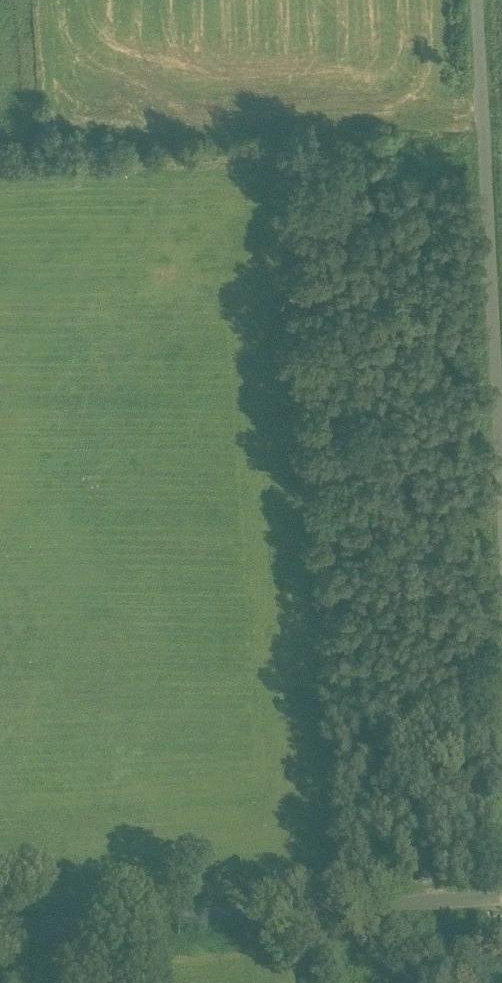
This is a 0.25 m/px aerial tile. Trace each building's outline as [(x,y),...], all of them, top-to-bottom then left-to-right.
[(439,878),(439,877),(439,876),(438,875),(438,874),(438,873),(437,873),(437,872),(436,872),(436,871),(435,871),(434,870),(433,870),(432,870),(431,870),(430,870),(429,870),(428,870),(427,871),(426,871),(426,872),(425,872),(425,873),(424,873),(424,874),(423,875),(423,876),(423,877),(423,878),(423,879),(423,880),(424,881),(424,882),(425,882),(425,883),(426,884),(427,885),(428,885),(429,885),(429,886),(430,886),(431,886),(432,886),(433,885),(434,885),(435,885),(435,884),(436,884),(436,883),(437,883),(437,882),(438,882),(438,881),(438,880),(439,880),(439,879),(439,878)] [(423,982),(445,982),(446,982),(435,971),(423,982)]
